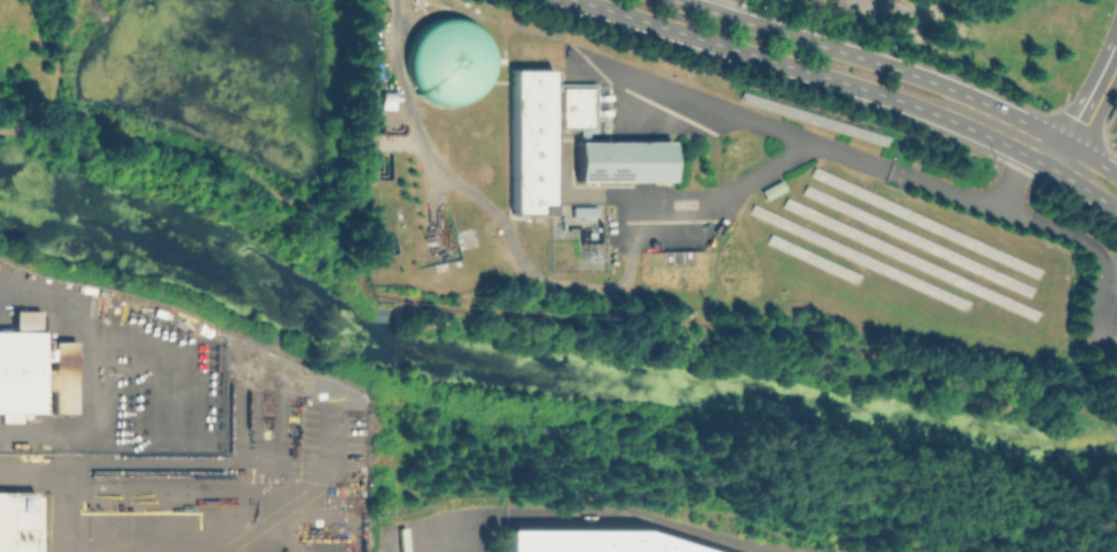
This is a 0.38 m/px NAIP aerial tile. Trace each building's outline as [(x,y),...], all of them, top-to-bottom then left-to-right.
[(492,28),(416,13),(400,93),(477,108),(492,28)] [(550,214),(510,213),(510,69),(550,69),(550,203),(550,214)] [(594,128),(562,129),(562,89),(594,89),(594,128)] [(674,135),(674,181),(578,181),(578,135),(674,135)] [(599,205),(598,216),(573,216),(573,205),(599,205)] [(41,331),(15,331),(15,311),(41,311),(41,331)] [(43,414),(0,414),(0,331),(15,331),(44,333),(44,357),(60,358),(60,341),(78,341),(78,415),(59,415),(59,384),(43,384),(43,414)] [(36,491),(0,491),(0,551),(34,551),(36,491)] [(639,527),(718,551),(502,551),(503,528),(639,527)]
